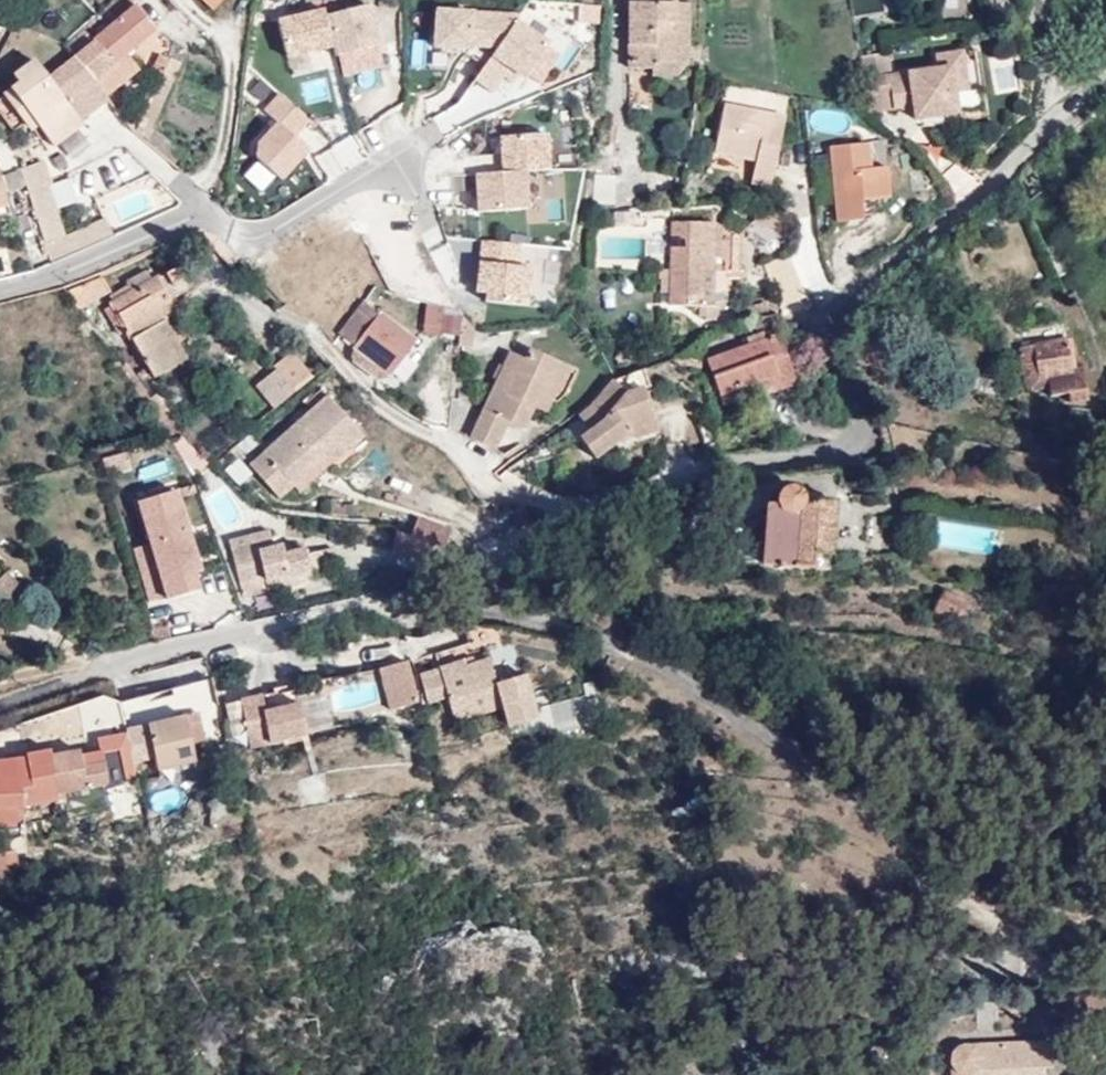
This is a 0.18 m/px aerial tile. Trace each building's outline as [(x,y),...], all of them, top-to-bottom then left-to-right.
[(212,10),(222,0),(202,0),(212,10)] [(674,3),(674,0),(626,0),(626,3),(630,5),(629,68),(651,68),(653,68),(654,62),(676,63),(677,30),(673,30),(674,3)] [(948,18),(971,17),(970,0),(947,0),(948,18)] [(688,3),(674,3),(673,30),(677,30),(676,63),(654,62),(653,68),(651,68),(650,76),(674,75),(687,62),(688,3)] [(93,41),(72,58),(99,91),(104,97),(139,71),(126,53),(155,30),(136,5),(93,40),(93,41)] [(324,7),(275,17),(284,62),(380,44),(372,5),(326,14),(324,7)] [(431,10),(431,53),(530,54),(531,33),(516,33),(517,11),(431,10)] [(85,30),(62,47),(72,58),(93,41),(93,40),(85,30)] [(425,65),(429,40),(414,37),(409,63),(425,65)] [(863,76),(868,108),(904,105),(907,98),(914,104),(914,112),(915,116),(947,113),(945,91),(956,90),(967,89),(962,51),(937,53),(938,67),(863,76)] [(494,86),(503,60),(484,54),(476,81),(494,86)] [(160,56),(158,61),(153,71),(165,76),(172,61),(163,57),(160,56)] [(99,91),(72,58),(47,77),(34,60),(13,77),(18,84),(3,96),(24,125),(32,119),(37,125),(52,146),(80,125),(78,121),(107,99),(104,97),(99,91)] [(958,111),(956,90),(945,91),(947,113),(958,111)] [(246,153),(280,182),(308,150),(295,138),(310,120),(277,92),(262,109),(274,120),(246,153)] [(907,98),(904,105),(914,112),(914,104),(907,98)] [(784,115),(724,104),(714,151),(755,159),(751,181),(770,185),(784,115)] [(32,119),(24,125),(29,131),(37,125),(32,119)] [(549,171),(547,132),(496,134),(498,172),(472,173),(474,212),(527,209),(525,172),(549,171)] [(860,199),(877,198),(887,197),(883,164),(869,166),(866,141),(829,145),(837,220),(861,218),(861,214),(860,199)] [(612,142),(598,142),(597,150),(595,168),(593,202),(613,202),(615,174),(610,174),(612,142)] [(326,174),(345,165),(336,145),(317,154),(326,174)] [(67,236),(58,209),(80,202),(73,179),(54,186),(46,161),(23,169),(48,243),(67,236)] [(9,208),(0,182),(0,211),(9,208)] [(878,204),(877,198),(860,199),(861,214),(868,213),(878,204)] [(766,213),(754,211),(751,224),(763,225),(766,213)] [(717,319),(718,306),(711,305),(711,290),(725,289),(725,278),(723,278),(723,270),(738,270),(740,238),(714,223),(672,222),(671,304),(707,305),(706,319),(717,319)] [(479,237),(472,300),(531,307),(534,282),(556,284),(560,257),(540,254),(541,244),(479,237)] [(156,306),(168,299),(188,287),(176,267),(132,293),(128,287),(111,296),(115,302),(111,304),(122,322),(152,377),(186,358),(164,320),(156,306)] [(66,293),(80,306),(108,291),(101,277),(66,293)] [(799,281),(795,303),(808,299),(799,281)] [(711,305),(718,306),(724,306),(725,289),(711,290),(711,305)] [(177,313),(168,299),(156,306),(164,320),(177,313)] [(415,339),(363,302),(338,334),(354,345),(353,360),(379,378),(386,378),(415,339)] [(122,322),(111,304),(106,307),(116,325),(122,322)] [(420,332),(457,337),(460,312),(424,307),(420,332)] [(785,334),(777,311),(743,319),(753,344),(708,359),(723,402),(771,386),(789,379),(775,338),(781,336),(785,334)] [(469,330),(459,329),(457,340),(467,341),(469,330)] [(794,378),(781,336),(775,338),(789,379),(794,378)] [(1058,400),(1090,394),(1085,369),(1073,371),(1068,339),(1021,348),(1026,380),(1036,378),(1038,392),(1056,389),(1058,400)] [(559,394),(570,369),(526,348),(522,356),(507,349),(465,435),(487,444),(500,417),(524,429),(529,418),(544,388),(559,394)] [(629,363),(629,349),(616,352),(617,365),(629,363)] [(252,385),(273,409),(309,379),(288,353),(269,368),(272,370),(252,385)] [(579,373),(570,369),(559,394),(544,388),(529,418),(538,421),(566,397),(579,373)] [(628,394),(643,389),(650,386),(645,370),(614,381),(628,394)] [(789,379),(771,386),(773,393),(797,385),(794,378),(789,379)] [(658,428),(643,389),(628,394),(614,381),(595,404),(581,415),(593,430),(582,438),(597,457),(628,432),(634,436),(658,428)] [(314,408),(251,462),(279,493),(293,481),(300,489),(364,434),(324,387),(308,401),(314,408)] [(379,451),(347,472),(357,489),(390,468),(379,451)] [(103,460),(108,476),(129,470),(124,454),(103,460)] [(253,473),(240,459),(229,469),(241,484),(253,473)] [(833,502),(804,501),(801,493),(794,487),(787,486),(780,489),(775,496),(776,507),(765,507),(763,565),(812,567),(813,552),(831,553),(833,502)] [(179,534),(187,532),(175,492),(136,503),(148,544),(153,562),(137,567),(148,601),(163,596),(165,600),(196,590),(191,573),(179,534)] [(449,529),(416,518),(410,533),(442,546),(449,529)] [(287,544),(282,545),(276,546),(273,537),(271,530),(252,535),(254,542),(233,547),(242,582),(267,575),(267,578),(288,574),(289,576),(312,571),(339,564),(335,548),(309,555),(307,546),(287,544)] [(395,531),(392,555),(425,558),(427,543),(425,542),(395,531)] [(199,571),(187,532),(179,534),(191,573),(199,571)] [(233,547),(254,542),(252,535),(232,540),(231,540),(233,547)] [(276,546),(282,545),(280,536),(273,537),(276,546)] [(153,562),(148,544),(132,549),(137,567),(153,562)] [(21,587),(7,570),(0,576),(0,605),(21,587)] [(255,594),(314,579),(312,571),(289,576),(288,574),(267,578),(267,575),(242,582),(245,595),(255,592),(255,594)] [(492,585),(487,576),(477,580),(482,588),(492,585)] [(40,627),(57,611),(31,583),(14,599),(40,627)] [(944,590),(934,611),(959,625),(970,604),(944,590)] [(495,627),(461,625),(468,651),(500,642),(495,627)] [(151,631),(154,643),(169,640),(166,629),(151,631)] [(469,656),(461,659),(463,666),(471,663),(469,656)] [(461,659),(436,667),(438,674),(421,680),(429,703),(446,697),(454,720),(500,704),(485,658),(471,663),(463,666),(461,659)] [(387,710),(417,701),(406,661),(375,670),(387,710)] [(419,674),(421,680),(438,674),(436,667),(419,674)] [(263,695),(242,700),(253,746),(308,731),(302,702),(267,711),(263,695)] [(123,704),(127,724),(160,716),(155,696),(123,704)] [(117,723),(122,705),(96,698),(91,717),(117,723)] [(230,741),(243,739),(236,700),(223,702),(230,741)] [(185,717),(186,724),(200,721),(198,714),(185,717)] [(148,725),(150,735),(157,764),(159,770),(195,761),(191,743),(204,739),(200,721),(186,724),(185,717),(148,725)] [(131,782),(123,748),(101,753),(108,784),(109,787),(131,782)] [(108,784),(101,753),(80,757),(78,752),(52,758),(51,752),(28,757),(32,775),(53,771),(58,795),(108,784)] [(0,774),(0,807),(22,806),(20,774),(0,774)] [(0,854),(0,875),(17,870),(12,851),(0,854)] [(735,945),(731,950),(732,955),(735,959),(741,961),(746,959),(750,955),(750,951),(745,944),(740,943),(735,945)] [(980,1046),(958,1047),(952,1052),(950,1056),(951,1074),(1044,1074),(1043,1066),(1051,1066),(1051,1042),(997,1045),(997,1053),(979,1053),(980,1046)] [(997,1045),(980,1046),(979,1053),(997,1053),(997,1045)]
